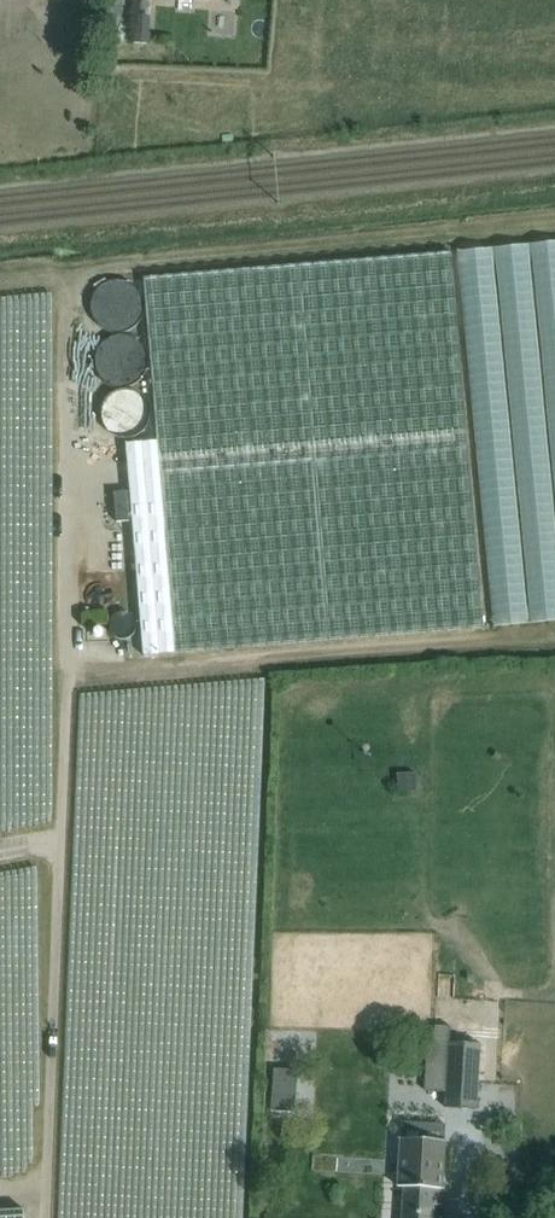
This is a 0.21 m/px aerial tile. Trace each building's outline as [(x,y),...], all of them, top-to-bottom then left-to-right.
[(103,41),(129,42),(132,0),(106,0),(103,41)] [(134,32),(133,42),(150,43),(150,33),(134,32)] [(129,43),(129,58),(143,59),(144,44),(129,43)] [(484,627),(453,252),(144,278),(158,441),(126,443),(144,656),(484,627)] [(131,313),(132,288),(111,287),(111,313),(131,313)] [(127,491),(114,492),(117,523),(130,522),(127,491)] [(430,1041),(429,1060),(427,1090),(447,1091),(446,1107),(476,1109),(480,1044),(430,1041)] [(273,1097),(272,1112),(296,1114),(297,1099),(273,1097)] [(446,1140),(447,1123),(402,1121),(398,1188),(404,1189),(402,1217),(437,1217),(437,1204),(443,1204),(446,1140)] [(320,1160),(319,1172),(366,1173),(366,1162),(320,1160)] [(0,1211),(0,1217),(25,1217),(24,1209),(0,1211)]
